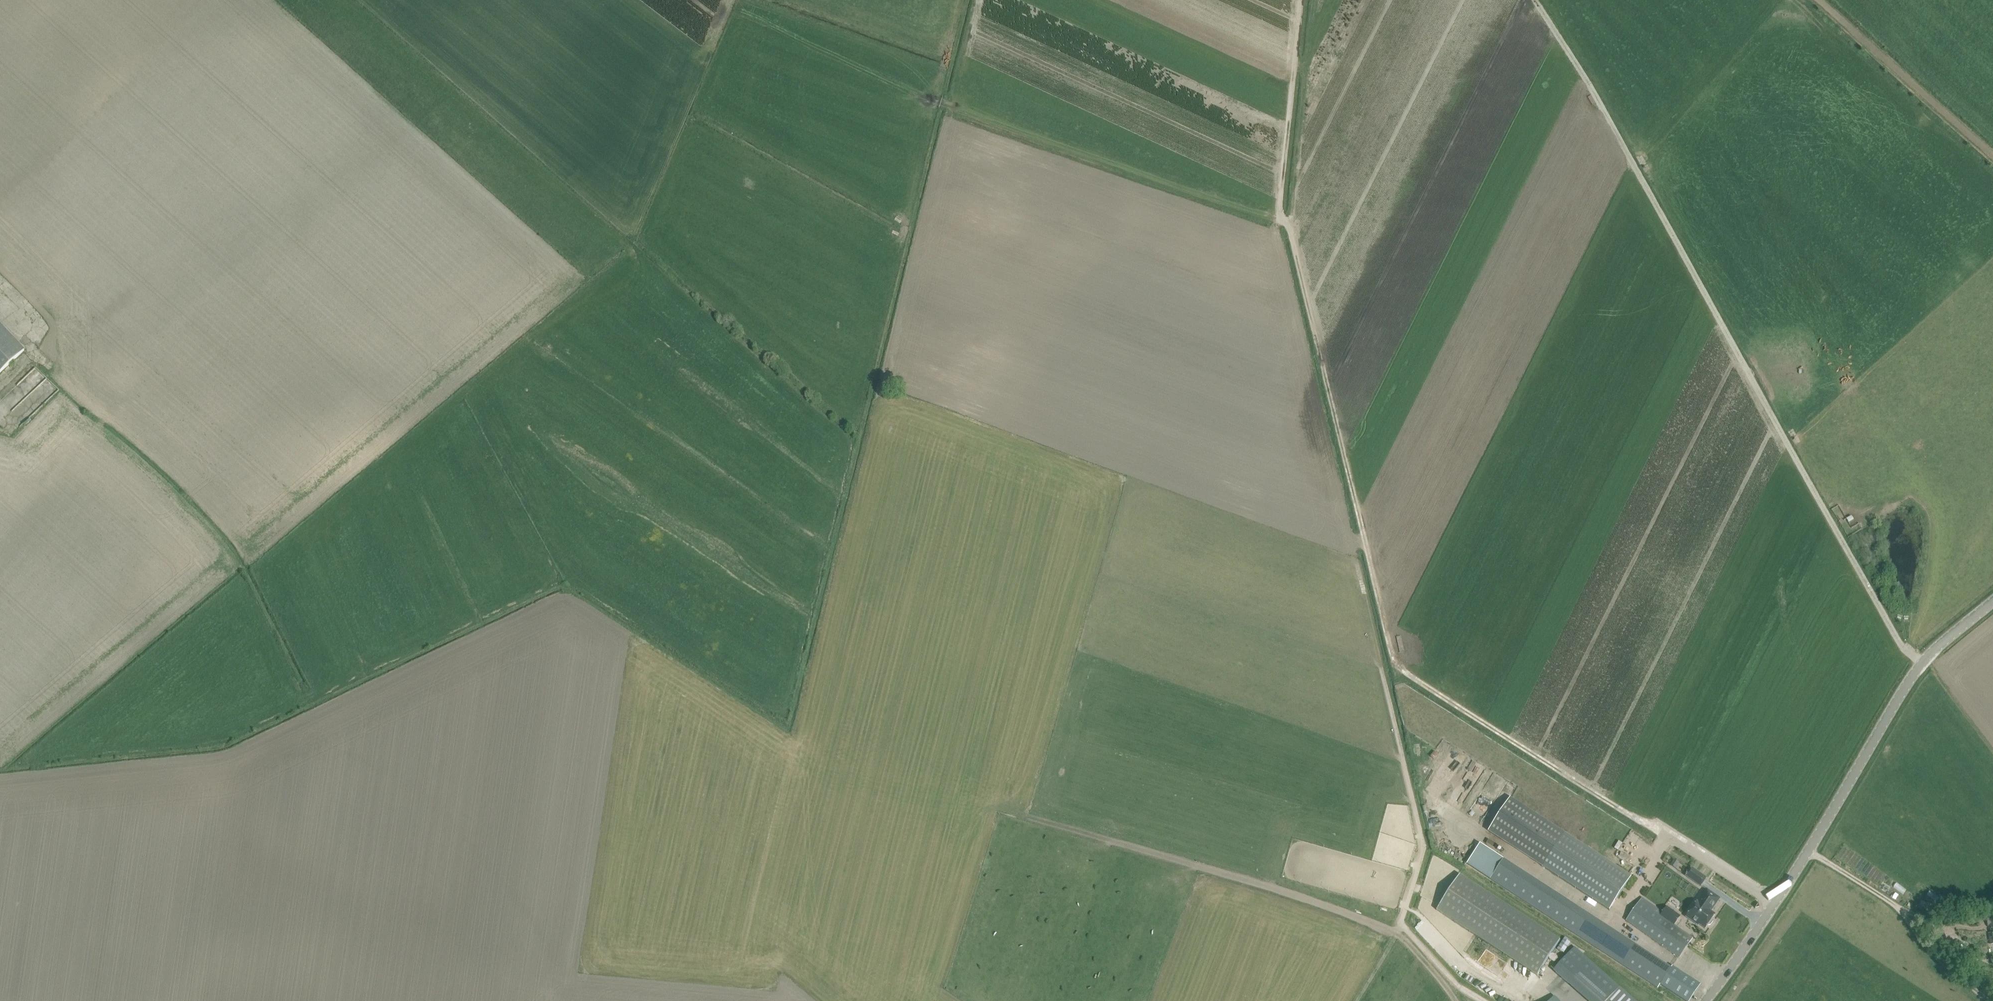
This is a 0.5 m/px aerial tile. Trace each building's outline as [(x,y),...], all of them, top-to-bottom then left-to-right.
[(24,351),(0,325),(0,373),(24,351)] [(54,384),(37,400),(43,406),(59,390),(54,384)] [(1510,798),(1488,831),(1610,910),(1632,877),(1510,798)] [(1697,990),(1700,986),(1701,985),(1672,966),(1671,968),(1504,859),(1490,879),(1658,989),(1660,985),(1685,1000),(1689,1000),(1697,990)] [(1701,886),(1706,878),(1692,868),(1686,876),(1701,886)] [(1560,940),(1460,875),(1437,910),(1537,976),(1549,957),(1550,960),(1554,962),(1556,962),(1558,959),(1557,957),(1553,954),(1551,955),(1560,940)] [(1707,890),(1698,903),(1697,902),(1692,910),(1694,911),(1689,918),(1687,916),(1686,917),(1698,926),(1699,924),(1705,929),(1708,925),(1708,926),(1711,925),(1713,921),(1713,919),(1712,918),(1715,915),(1709,911),(1712,908),(1713,908),(1720,899),(1707,890)] [(1626,921),(1679,958),(1692,938),(1647,906),(1649,903),(1642,898),(1626,921)] [(1420,920),(1413,925),(1426,943),(1434,938),(1420,920)] [(1574,947),(1554,970),(1589,1000),(1635,1000),(1574,947)]
